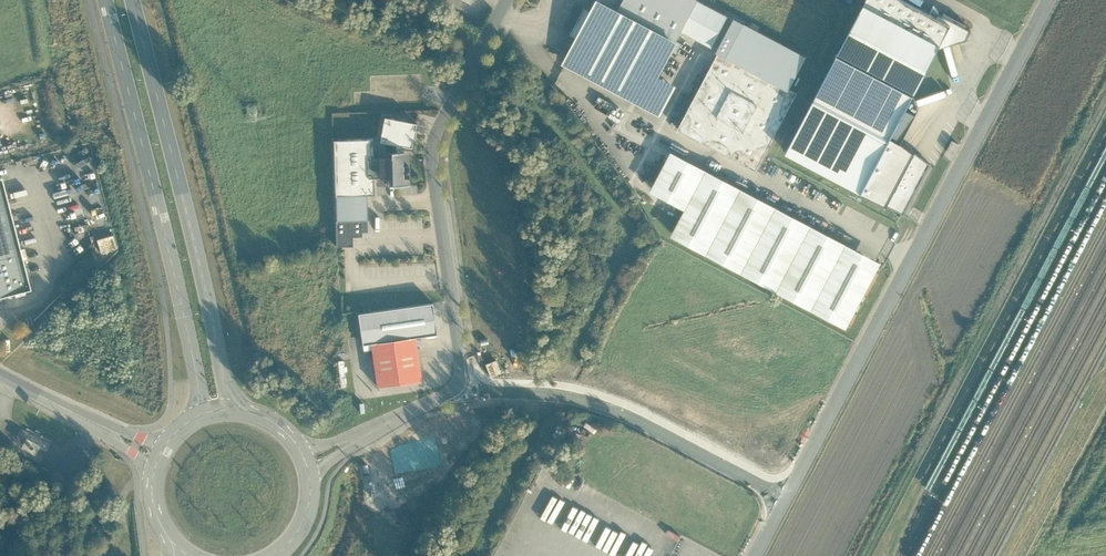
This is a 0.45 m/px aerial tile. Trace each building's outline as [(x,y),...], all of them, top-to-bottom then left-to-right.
[(561,62),(659,112),(676,80),(659,72),(681,29),(712,45),(729,12),(706,0),(594,0),(561,62)] [(790,152),(905,212),(933,158),(895,137),(941,47),(968,40),(972,32),(942,17),(940,21),(899,0),(873,0),(790,152)] [(797,91),(722,53),(686,124),(761,162),(797,91)] [(371,145),(372,178),(383,177),(389,177),(390,186),(411,185),(408,145),(414,146),(418,119),(383,112),(379,138),(390,141),(390,147),(371,145)] [(371,137),(329,138),(330,196),(337,196),(368,195),(372,195),(372,178),(371,145),(371,137)] [(674,146),(671,145),(650,188),(685,205),(671,233),(851,329),(884,260),(674,146)] [(0,175),(0,295),(29,289),(0,175)] [(337,196),(337,220),(362,219),(369,219),(368,195),(337,196)] [(337,245),(354,245),(354,236),(362,236),(362,219),(337,220),(337,245)] [(118,247),(114,233),(98,238),(102,252),(118,247)] [(362,342),(368,341),(413,335),(437,332),(433,300),(358,310),(362,342)] [(419,379),(413,335),(368,341),(374,385),(419,379)] [(36,444),(23,438),(18,448),(32,454),(36,444)] [(434,438),(389,449),(395,473),(440,463),(434,438)]
